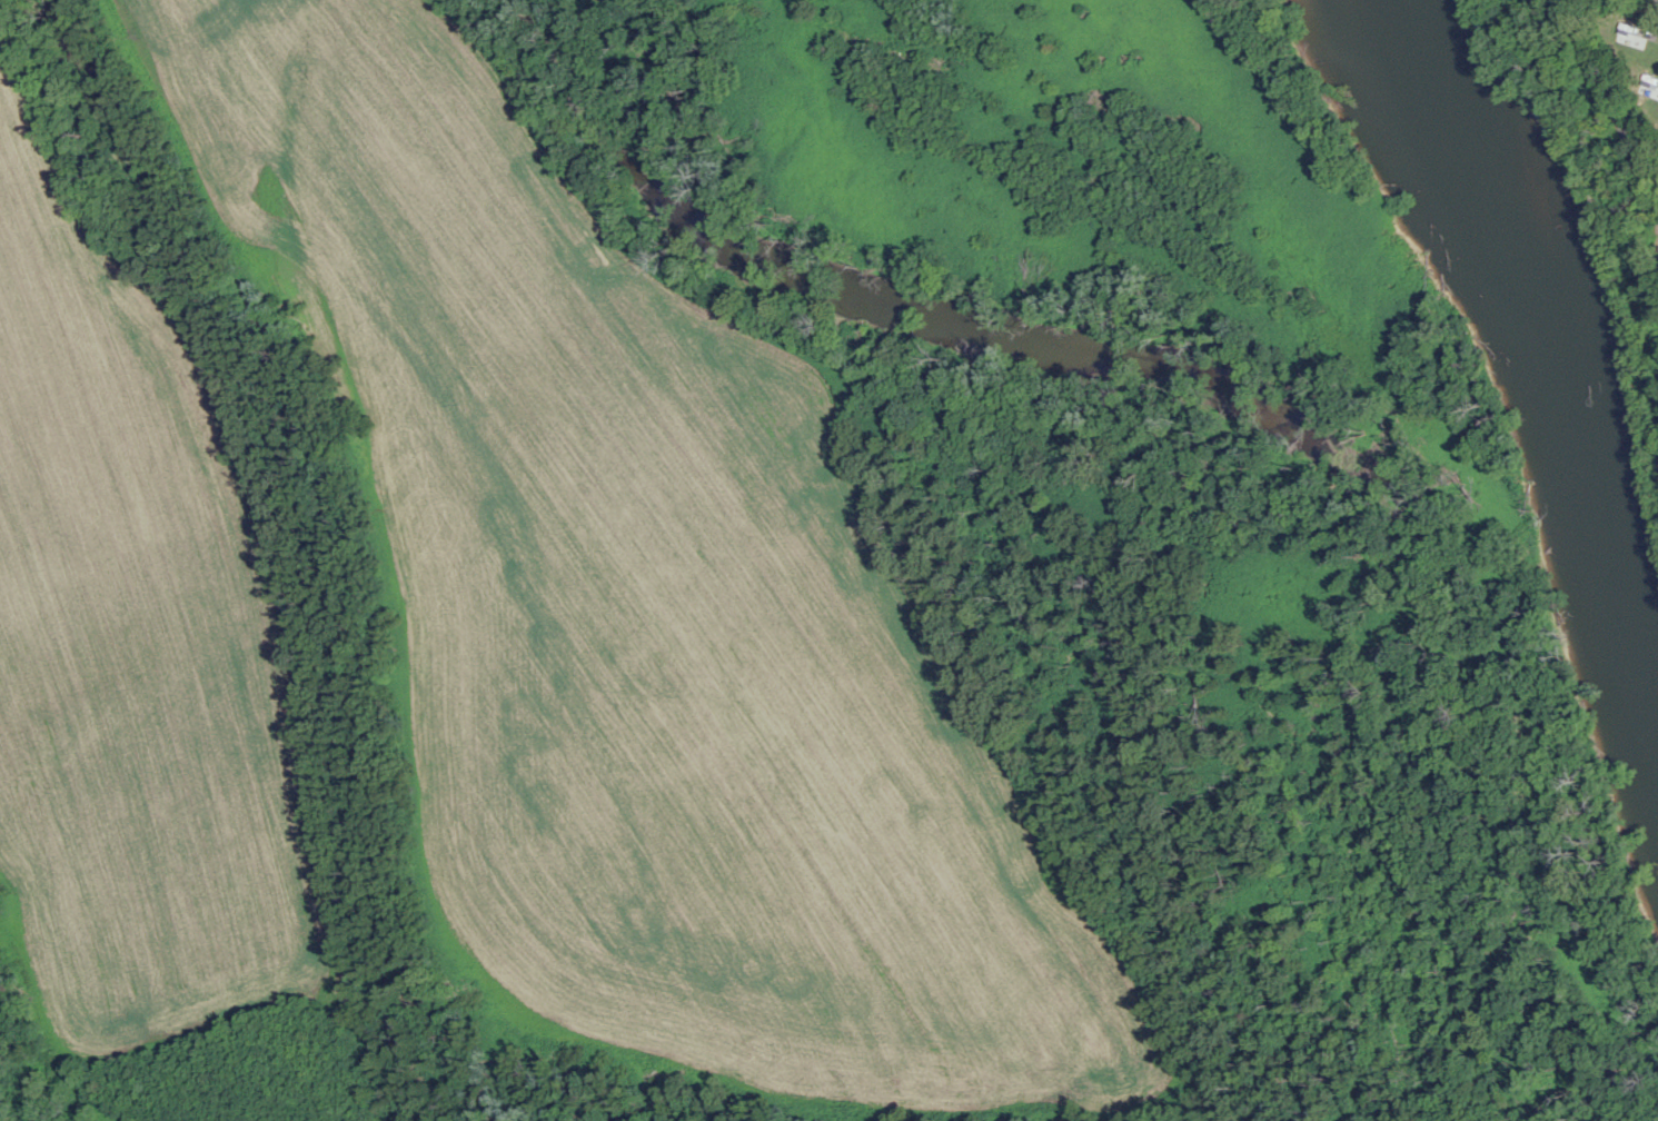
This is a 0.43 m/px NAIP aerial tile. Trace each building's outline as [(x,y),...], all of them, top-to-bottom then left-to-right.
[(1657,92),(1657,80),(1647,75),(1642,84),(1657,92)]
